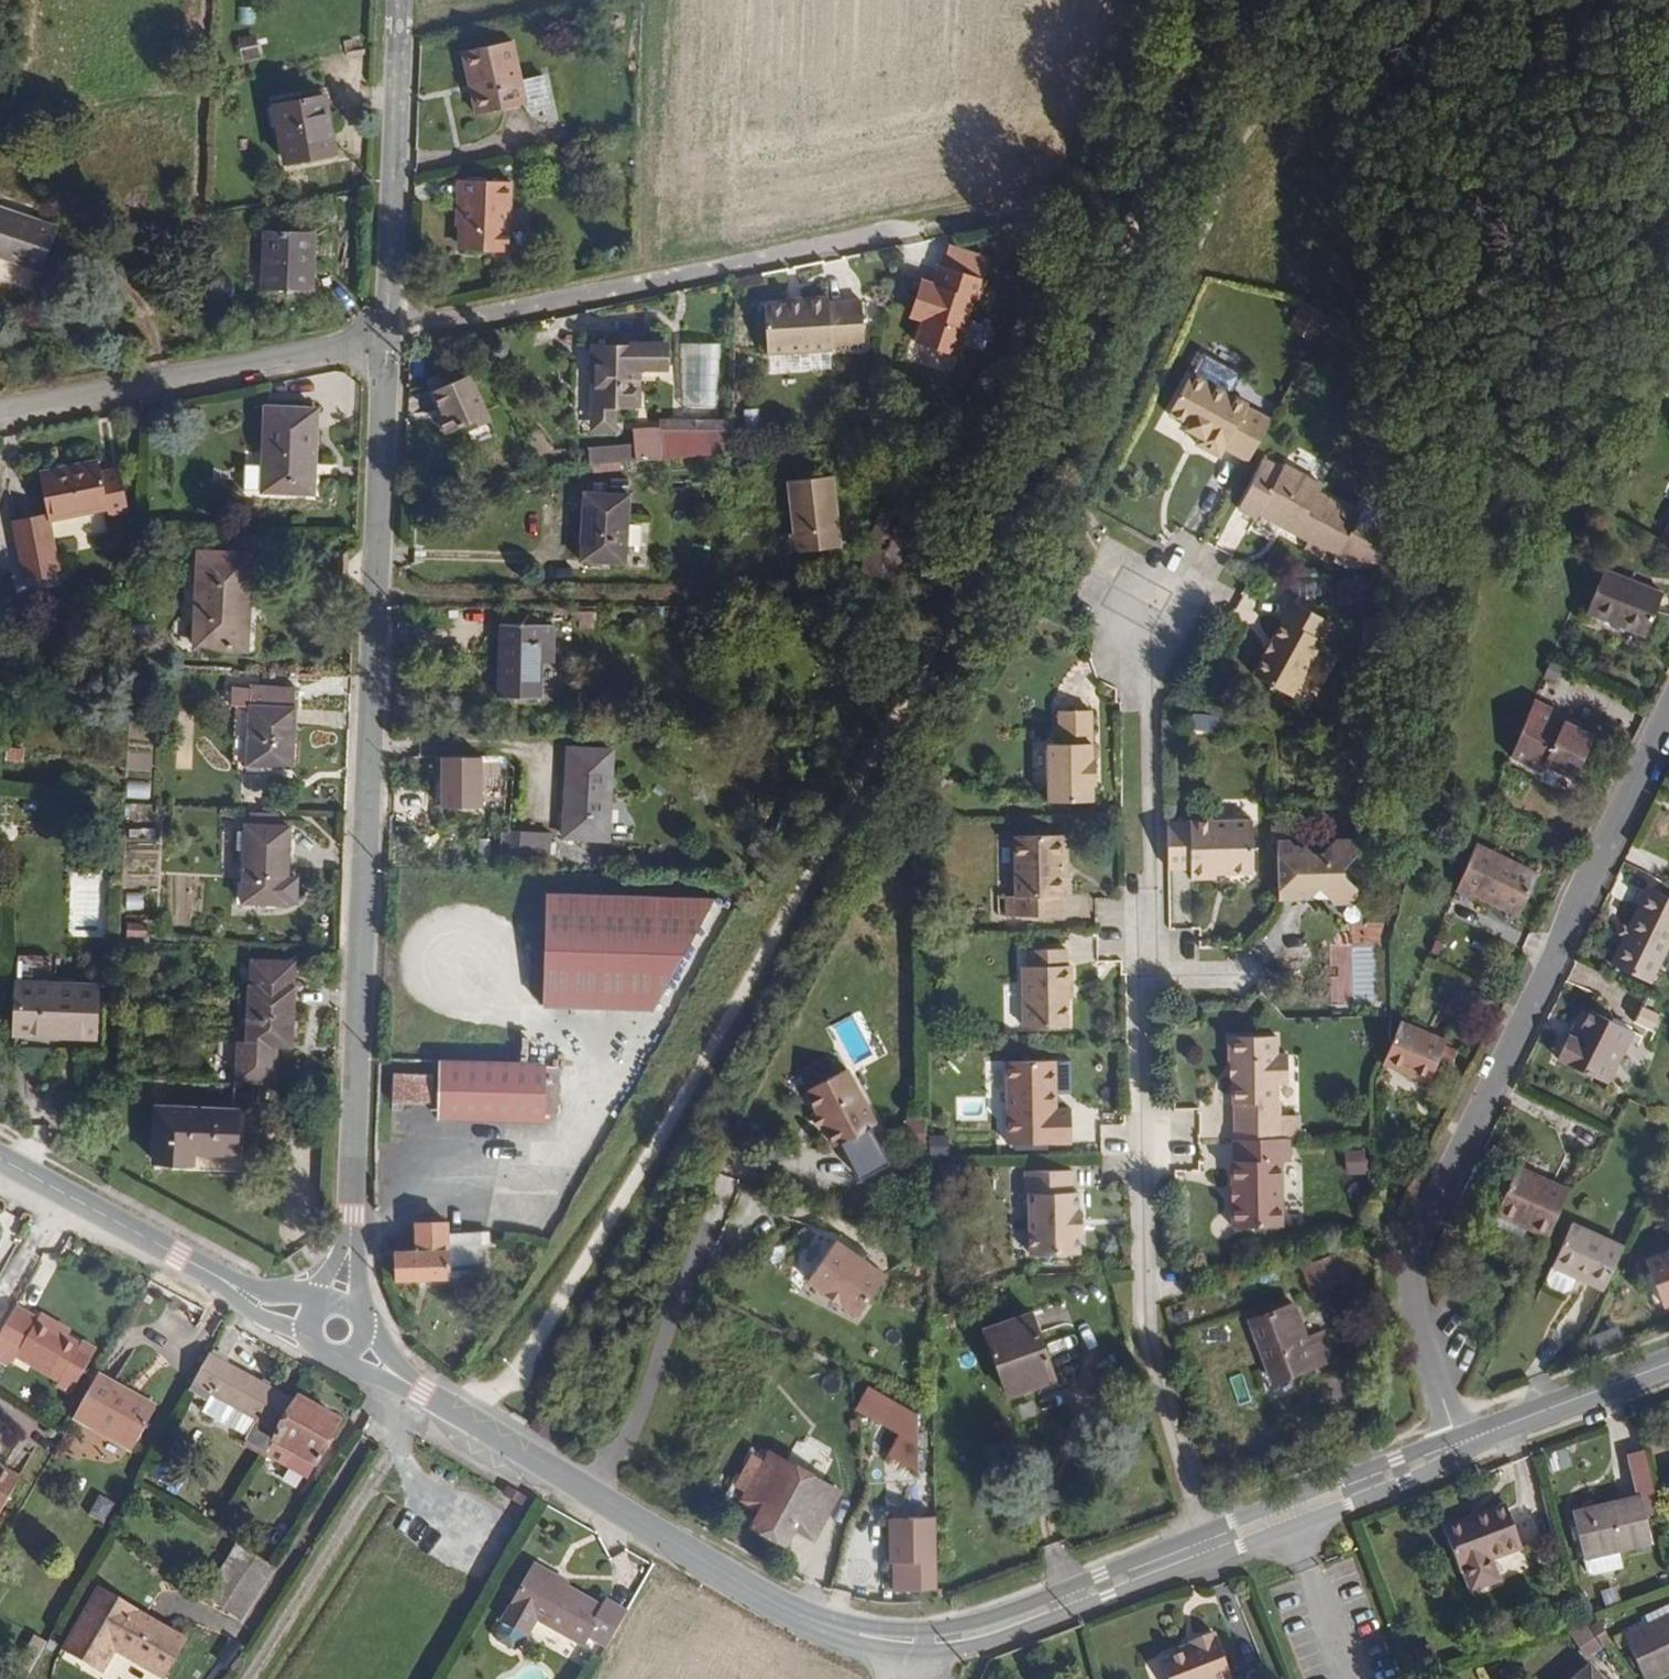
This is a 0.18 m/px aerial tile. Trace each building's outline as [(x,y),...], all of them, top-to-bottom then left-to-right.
[(520,78),(511,41),(461,52),(476,114),(526,105),(520,78)] [(551,100),(545,72),(520,78),(526,105),(551,100)] [(345,157),(347,94),(294,91),(291,154),(345,157)] [(505,252),(509,185),(457,182),(456,199),(467,200),(465,250),(505,252)] [(54,227),(0,207),(0,259),(38,271),(54,227)] [(316,286),(318,228),(270,226),(267,284),(316,286)] [(987,280),(939,265),(933,284),(929,283),(921,307),(927,308),(916,343),(958,356),(970,320),(966,319),(973,299),(980,301),(987,280)] [(921,306),(929,283),(922,281),(915,304),(921,306)] [(766,353),(830,349),(830,347),(863,345),(860,301),(827,303),(827,297),(800,299),(795,305),(786,305),(763,307),(766,353)] [(1330,312),(1308,301),(1295,325),(1317,336),(1330,312)] [(915,304),(912,315),(924,319),(927,308),(921,307),(915,304)] [(690,339),(687,375),(717,377),(720,341),(690,339)] [(640,347),(593,346),(593,364),(583,364),(583,375),(595,375),(595,405),(639,406),(639,370),(640,347)] [(493,410),(473,368),(442,383),(448,397),(443,400),(453,422),(469,414),(473,420),(493,410)] [(1247,468),(1269,427),(1244,414),(1246,412),(1188,381),(1167,423),(1186,433),(1184,437),(1199,443),(1195,452),(1218,464),(1223,455),(1247,468)] [(416,393),(420,413),(438,409),(433,389),(416,393)] [(329,498),(331,412),(279,411),(278,496),(329,498)] [(719,430),(661,429),(661,445),(718,446),(719,430)] [(1285,466),(1268,457),(1243,506),(1261,515),(1263,511),(1296,528),(1299,523),(1308,528),(1306,533),(1313,537),(1309,544),(1326,553),(1330,546),(1341,552),(1363,511),(1322,489),(1326,481),(1288,461),(1285,466)] [(134,515),(127,471),(106,473),(104,466),(47,474),(58,523),(113,513),(114,518),(134,515)] [(836,478),(792,480),(795,534),(792,534),(793,551),(840,548),(836,478)] [(581,561),(625,563),(628,506),(584,503),(581,561)] [(47,508),(11,519),(28,575),(64,565),(47,508)] [(914,517),(881,508),(863,572),(895,581),(914,517)] [(1308,528),(1299,523),(1296,528),(1306,533),(1308,528)] [(1660,544),(1668,548),(1668,525),(1660,544)] [(256,656),(259,561),(206,558),(203,653),(256,656)] [(1646,636),(1663,594),(1604,570),(1587,612),(1646,636)] [(1267,652),(1255,673),(1293,695),(1335,623),(1292,598),(1282,616),(1286,618),(1274,640),(1277,641),(1270,653),(1267,652)] [(554,649),(554,610),(508,610),(508,678),(541,678),(541,649),(554,649)] [(297,772),(297,702),(255,702),(255,706),(236,707),(237,721),(254,720),(253,778),(274,779),(277,772),(297,772)] [(1050,742),(1052,800),(1095,799),(1095,781),(1097,781),(1097,758),(1094,758),(1093,708),(1061,709),(1062,741),(1050,742)] [(1574,779),(1595,736),(1579,729),(1564,721),(1567,716),(1552,708),(1537,738),(1552,745),(1543,764),(1574,779)] [(1582,723),(1567,716),(1564,721),(1579,729),(1582,723)] [(618,817),(618,729),(576,729),(575,815),(618,817)] [(486,742),(445,740),(444,790),(484,792),(486,742)] [(1166,820),(1167,867),(1191,866),(1191,876),(1211,875),(1216,871),(1215,868),(1228,868),(1228,871),(1253,870),(1252,818),(1166,820)] [(558,848),(558,820),(508,819),(507,846),(558,848)] [(1070,858),(1069,832),(1017,833),(1018,893),(1009,893),(1010,914),(1060,913),(1060,893),(1066,893),(1066,873),(1065,858),(1070,858)] [(284,855),(284,839),(256,838),(257,855),(284,855)] [(1291,846),(1278,846),(1280,904),(1310,904),(1316,897),(1324,897),(1336,909),(1359,908),(1358,893),(1345,880),(1345,873),(1358,860),(1357,844),(1336,845),(1323,859),(1316,859),(1307,851),(1297,851),(1291,846)] [(1538,874),(1476,844),(1456,891),(1472,899),(1474,895),(1518,916),(1538,874)] [(302,906),(302,881),(292,881),(292,855),(284,855),(257,855),(250,855),(250,861),(251,879),(251,909),(290,909),(290,907),(302,906)] [(251,879),(250,861),(242,861),(242,879),(251,879)] [(657,998),(713,892),(544,884),(543,995),(657,998)] [(1611,964),(1651,983),(1668,946),(1668,898),(1649,888),(1638,910),(1637,909),(1611,964)] [(151,939),(152,927),(135,926),(134,938),(151,939)] [(1024,965),(1025,1025),(1069,1025),(1069,999),(1069,985),(1073,985),(1073,964),(1068,964),(1068,948),(1029,948),(1030,965),(1024,965)] [(295,1049),(297,966),(252,966),(250,1048),(278,1049),(295,1049)] [(1007,978),(1008,1028),(1024,1028),(1023,977),(1007,978)] [(103,1034),(101,980),(20,982),(21,1036),(103,1034)] [(1608,1084),(1633,1032),(1591,1011),(1583,1027),(1577,1039),(1569,1036),(1558,1059),(1608,1084)] [(1446,1041),(1400,1023),(1384,1063),(1430,1082),(1446,1041)] [(1583,1027),(1576,1024),(1569,1036),(1577,1039),(1583,1027)] [(1275,1052),(1274,1033),(1228,1034),(1228,1060),(1231,1060),(1231,1077),(1234,1139),(1276,1139),(1275,1087),(1286,1087),(1286,1052),(1275,1052)] [(549,1077),(549,1062),(550,1049),(528,1048),(447,1044),(445,1109),(547,1112),(547,1104),(561,1104),(562,1078),(549,1077)] [(278,1090),(278,1049),(250,1048),(238,1047),(238,1088),(278,1090)] [(441,1095),(442,1055),(403,1053),(402,1093),(441,1095)] [(1009,1142),(1073,1141),(1072,1110),(1057,1110),(1057,1059),(1008,1060),(1009,1142)] [(562,1078),(562,1062),(549,1062),(549,1077),(562,1078)] [(880,1135),(849,1075),(809,1096),(836,1152),(843,1150),(857,1177),(887,1162),(875,1137),(880,1135)] [(245,1157),(246,1116),(163,1111),(162,1168),(200,1169),(200,1156),(245,1157)] [(1234,1139),(1234,1163),(1232,1163),(1232,1186),(1235,1186),(1235,1202),(1232,1202),(1233,1227),(1282,1226),(1281,1162),(1290,1162),(1289,1138),(1276,1139),(1234,1139)] [(1347,1151),(1347,1173),(1364,1173),(1363,1151),(1347,1151)] [(945,1157),(929,1157),(929,1180),(946,1180),(945,1157)] [(1547,1238),(1569,1190),(1517,1167),(1498,1208),(1530,1223),(1527,1229),(1547,1238)] [(1030,1193),(1031,1253),(1080,1252),(1080,1233),(1082,1233),(1082,1210),(1079,1210),(1079,1191),(1074,1191),(1073,1169),(1027,1169),(1027,1193),(1030,1193)] [(1491,1223),(1523,1238),(1527,1229),(1530,1223),(1498,1208),(1491,1223)] [(1572,1224),(1553,1266),(1604,1289),(1623,1247),(1572,1224)] [(494,1290),(489,1259),(499,1257),(497,1244),(454,1252),(452,1237),(417,1242),(422,1272),(393,1276),(398,1306),(494,1290)] [(853,1315),(887,1277),(844,1238),(811,1278),(853,1315)] [(1336,1253),(1303,1265),(1313,1293),(1347,1281),(1336,1253)] [(1646,1261),(1663,1305),(1668,1303),(1668,1253),(1646,1261)] [(1294,1304),(1250,1320),(1268,1370),(1290,1363),(1294,1374),(1333,1360),(1323,1331),(1306,1338),(1294,1304)] [(69,1338),(45,1325),(21,1310),(0,1348),(0,1369),(10,1375),(18,1363),(45,1377),(69,1338)] [(1004,1385),(1052,1368),(1033,1314),(985,1331),(1004,1385)] [(72,1334),(48,1320),(45,1325),(69,1338),(72,1334)] [(78,1398),(104,1355),(90,1346),(87,1350),(69,1338),(45,1377),(78,1398)] [(297,1410),(216,1361),(192,1402),(209,1412),(213,1406),(255,1432),(245,1449),(266,1462),(297,1410)] [(1273,1382),(1294,1374),(1290,1363),(1268,1370),(1273,1382)] [(1052,1368),(1004,1385),(1007,1394),(1055,1378),(1052,1368)] [(157,1417),(102,1383),(76,1425),(133,1458),(157,1417)] [(859,1427),(855,1396),(837,1386),(824,1406),(859,1427)] [(923,1509),(918,1423),(864,1390),(859,1398),(855,1396),(859,1427),(887,1444),(888,1469),(896,1472),(898,1509),(923,1509)] [(255,1432),(213,1406),(209,1412),(203,1424),(245,1449),(255,1432)] [(310,1497),(345,1439),(297,1410),(266,1462),(263,1469),(310,1497)] [(527,1426),(530,1419),(515,1411),(511,1417),(527,1426)] [(826,1533),(855,1485),(779,1437),(774,1445),(766,1440),(748,1468),(756,1473),(749,1484),(772,1499),(757,1523),(795,1547),(810,1523),(826,1533)] [(1649,1448),(1631,1450),(1637,1492),(1655,1490),(1649,1448)] [(17,1486),(10,1483),(0,1477),(0,1515),(17,1486)] [(533,1490),(518,1481),(513,1489),(528,1499),(533,1490)] [(1642,1496),(1573,1513),(1584,1561),(1653,1544),(1642,1496)] [(1507,1509),(1505,1504),(1464,1520),(1465,1524),(1507,1509)] [(1464,1520),(1444,1528),(1461,1573),(1463,1572),(1467,1580),(1468,1580),(1470,1586),(1477,1589),(1494,1582),(1497,1575),(1495,1570),(1496,1569),(1493,1560),(1522,1549),(1507,1509),(1465,1524),(1464,1520)] [(927,1590),(924,1524),(887,1527),(891,1594),(927,1590)] [(253,1635),(284,1584),(287,1580),(248,1556),(215,1610),(253,1635)] [(602,1607),(550,1579),(551,1577),(534,1567),(502,1624),(505,1625),(527,1638),(532,1629),(545,1628),(582,1648),(587,1639),(608,1651),(630,1611),(607,1597),(602,1607)] [(929,1618),(927,1590),(891,1594),(892,1617),(929,1618)] [(177,1638),(100,1593),(64,1656),(94,1674),(107,1655),(146,1678),(152,1678),(177,1638)] [(1645,1618),(1650,1629),(1668,1620),(1668,1606),(1645,1618)] [(1645,1678),(1652,1678),(1668,1671),(1668,1620),(1650,1629),(1626,1641),(1645,1678)] [(1569,1631),(1587,1657),(1600,1649),(1583,1622),(1569,1631)] [(527,1638),(505,1625),(499,1636),(499,1641),(513,1649),(521,1649),(527,1638)] [(1168,1678),(1232,1678),(1214,1633),(1190,1642),(1191,1644),(1193,1650),(1181,1654),(1161,1662),(1168,1678)] [(1191,1644),(1179,1649),(1181,1654),(1193,1650),(1191,1644)] [(1575,1678),(1602,1678),(1590,1666),(1575,1678)]
